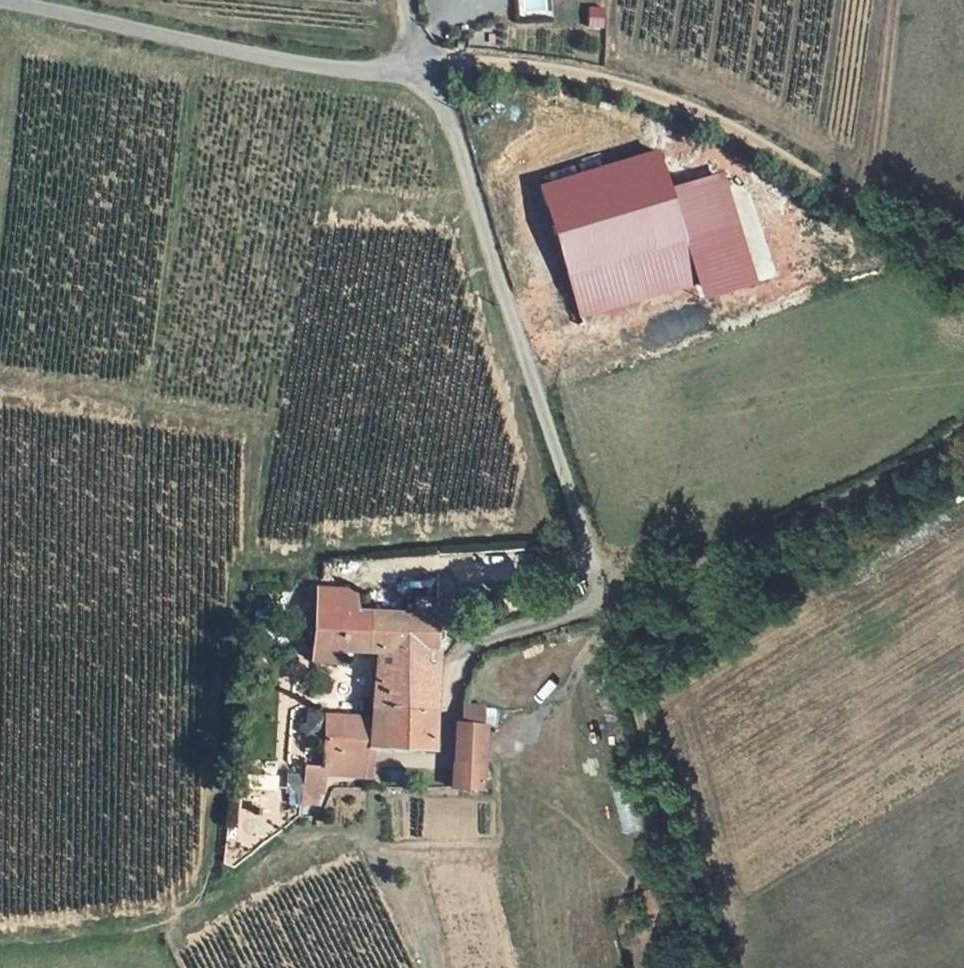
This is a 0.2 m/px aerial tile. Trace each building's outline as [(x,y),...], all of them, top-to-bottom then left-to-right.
[(540,183),(564,275),(685,243),(660,151),(540,183)] [(367,702),(429,705),(430,659),(430,640),(431,608),(349,602),(348,578),(311,576),(306,658),(322,659),(324,651),(337,652),(340,646),(370,648),(367,702)] [(319,758),(322,758),(366,760),(366,741),(429,742),(429,705),(367,702),(365,713),(335,712),(334,735),(320,735),(319,758)] [(487,793),(488,705),(455,704),(453,792),(487,793)] [(334,735),(335,712),(322,712),(320,735),(334,735)] [(292,728),(302,730),(303,716),(294,718),(292,728)] [(315,786),(321,786),(322,758),(319,758),(300,759),(297,797),(311,795),(315,786)]
